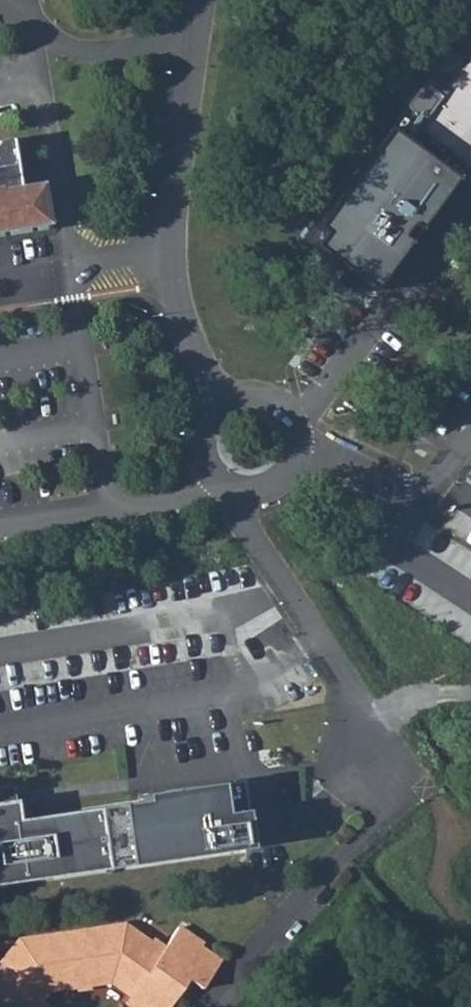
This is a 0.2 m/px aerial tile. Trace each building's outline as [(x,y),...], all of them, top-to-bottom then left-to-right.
[(444,48),(426,74),(445,88),(463,61),(444,48)] [(427,117),(470,149),(470,52),(464,62),(466,64),(427,117)] [(416,133),(464,168),(470,159),(470,149),(427,117),(416,133)] [(12,175),(7,141),(0,142),(0,177),(12,175)] [(47,226),(40,183),(0,189),(0,234),(47,226)] [(330,519),(321,504),(312,509),(321,525),(330,519)] [(114,812),(123,873),(244,856),(234,788),(138,802),(139,808),(114,812)] [(123,873),(114,812),(13,827),(9,793),(0,794),(0,891),(123,873)] [(125,931),(20,946),(0,970),(0,1006),(41,1006),(40,1006),(52,992),(77,989),(78,995),(91,994),(89,987),(114,983),(135,998),(129,1006),(173,1006),(176,1001),(161,991),(172,974),(188,984),(202,994),(221,967),(201,953),(204,949),(180,933),(165,954),(154,946),(152,950),(125,931)] [(188,984),(172,974),(161,991),(176,1001),(188,984)]
